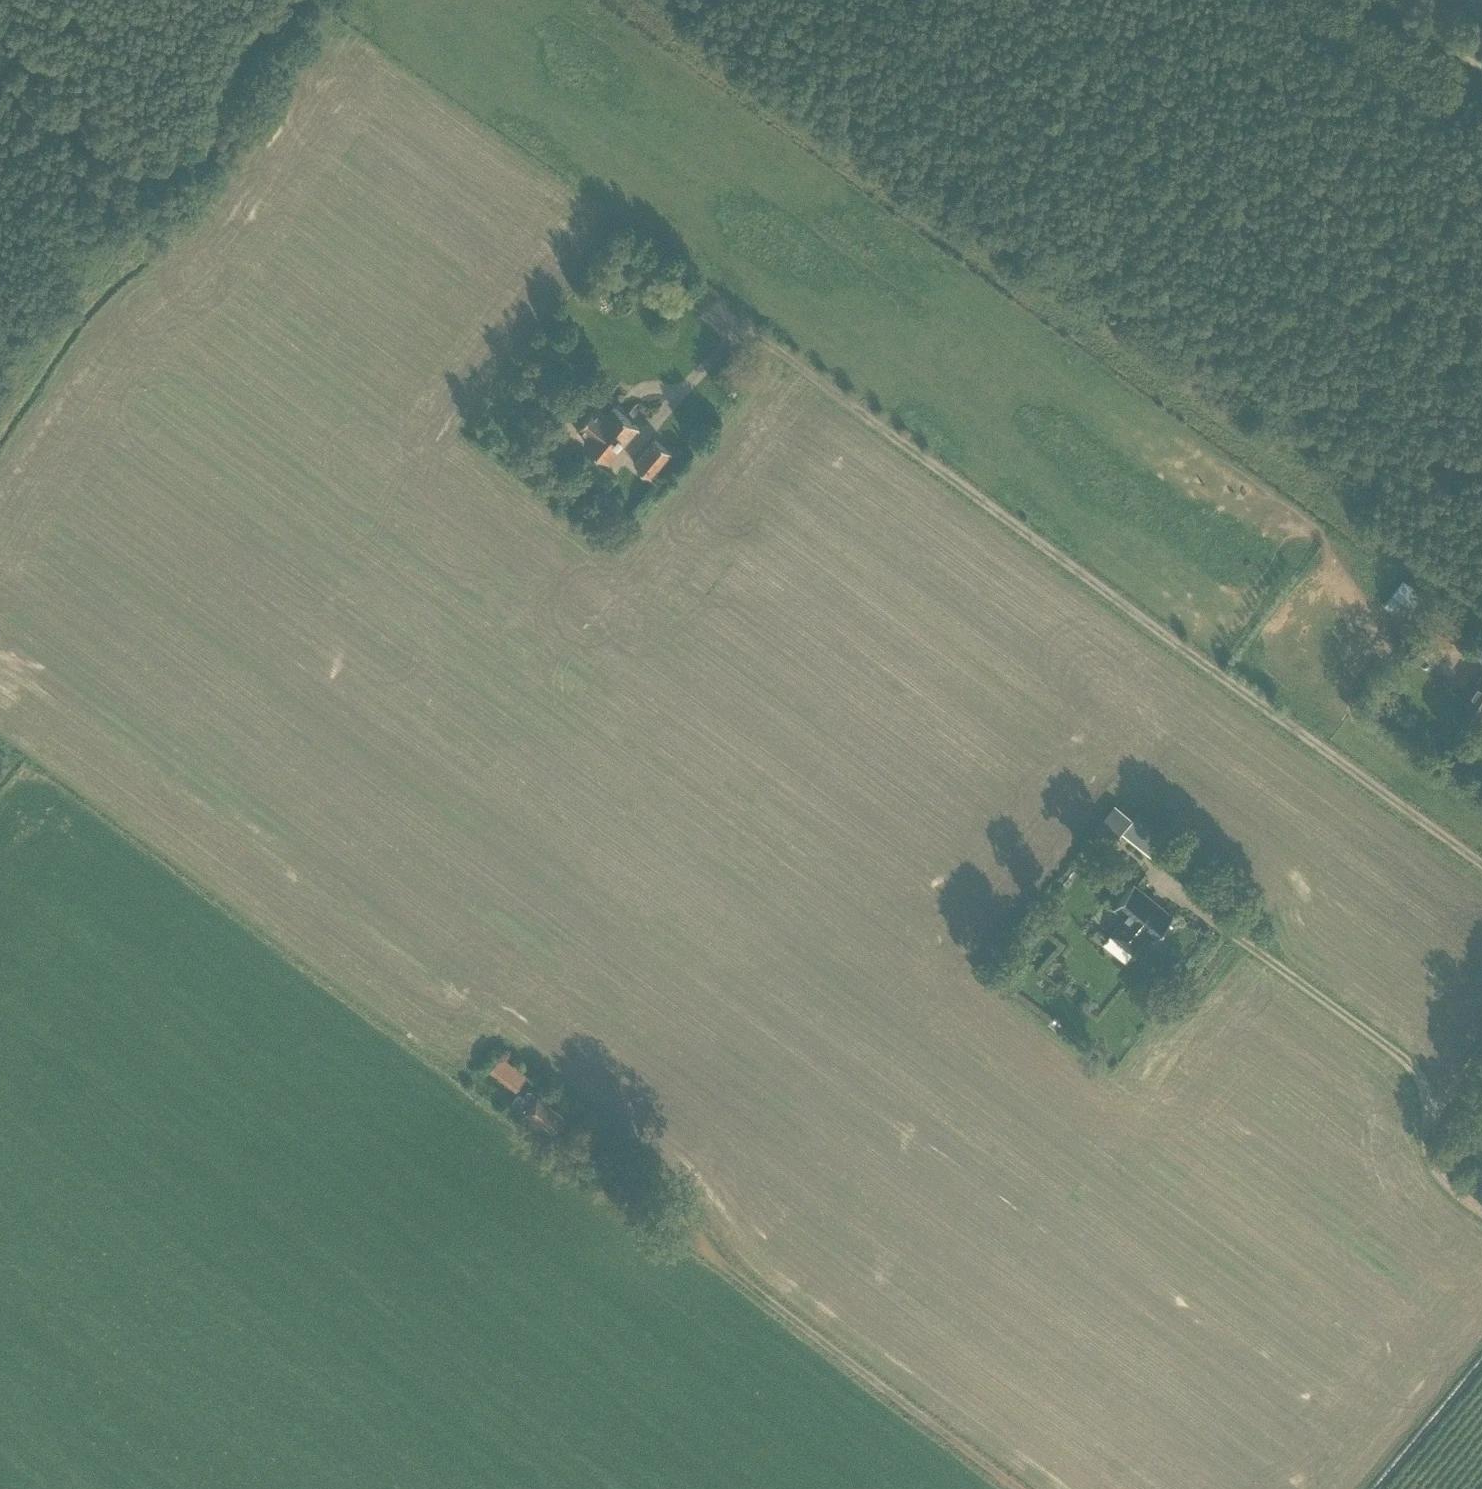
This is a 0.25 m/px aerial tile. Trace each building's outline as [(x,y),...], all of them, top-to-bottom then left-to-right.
[(606,416),(597,408),(578,431),(588,439),(585,442),(611,464),(640,429),(614,407),(606,416)] [(636,465),(653,479),(673,454),(656,440),(636,465)] [(1449,648),(1459,633),(1436,617),(1425,633),(1449,648)] [(1465,701),(1481,713),(1481,678),(1465,701)] [(1402,735),(1415,744),(1422,733),(1409,724),(1402,735)] [(1109,814),(1124,830),(1134,821),(1118,805),(1109,814)] [(1169,842),(1138,817),(1123,834),(1154,860),(1169,842)] [(1115,907),(1126,917),(1112,935),(1133,953),(1148,935),(1155,940),(1174,916),(1134,884),(1115,907)] [(528,1077),(503,1057),(495,1067),(520,1087),(528,1077)] [(526,1113),(552,1133),(564,1118),(530,1091),(524,1097),(520,1094),(513,1103),(526,1113)]
